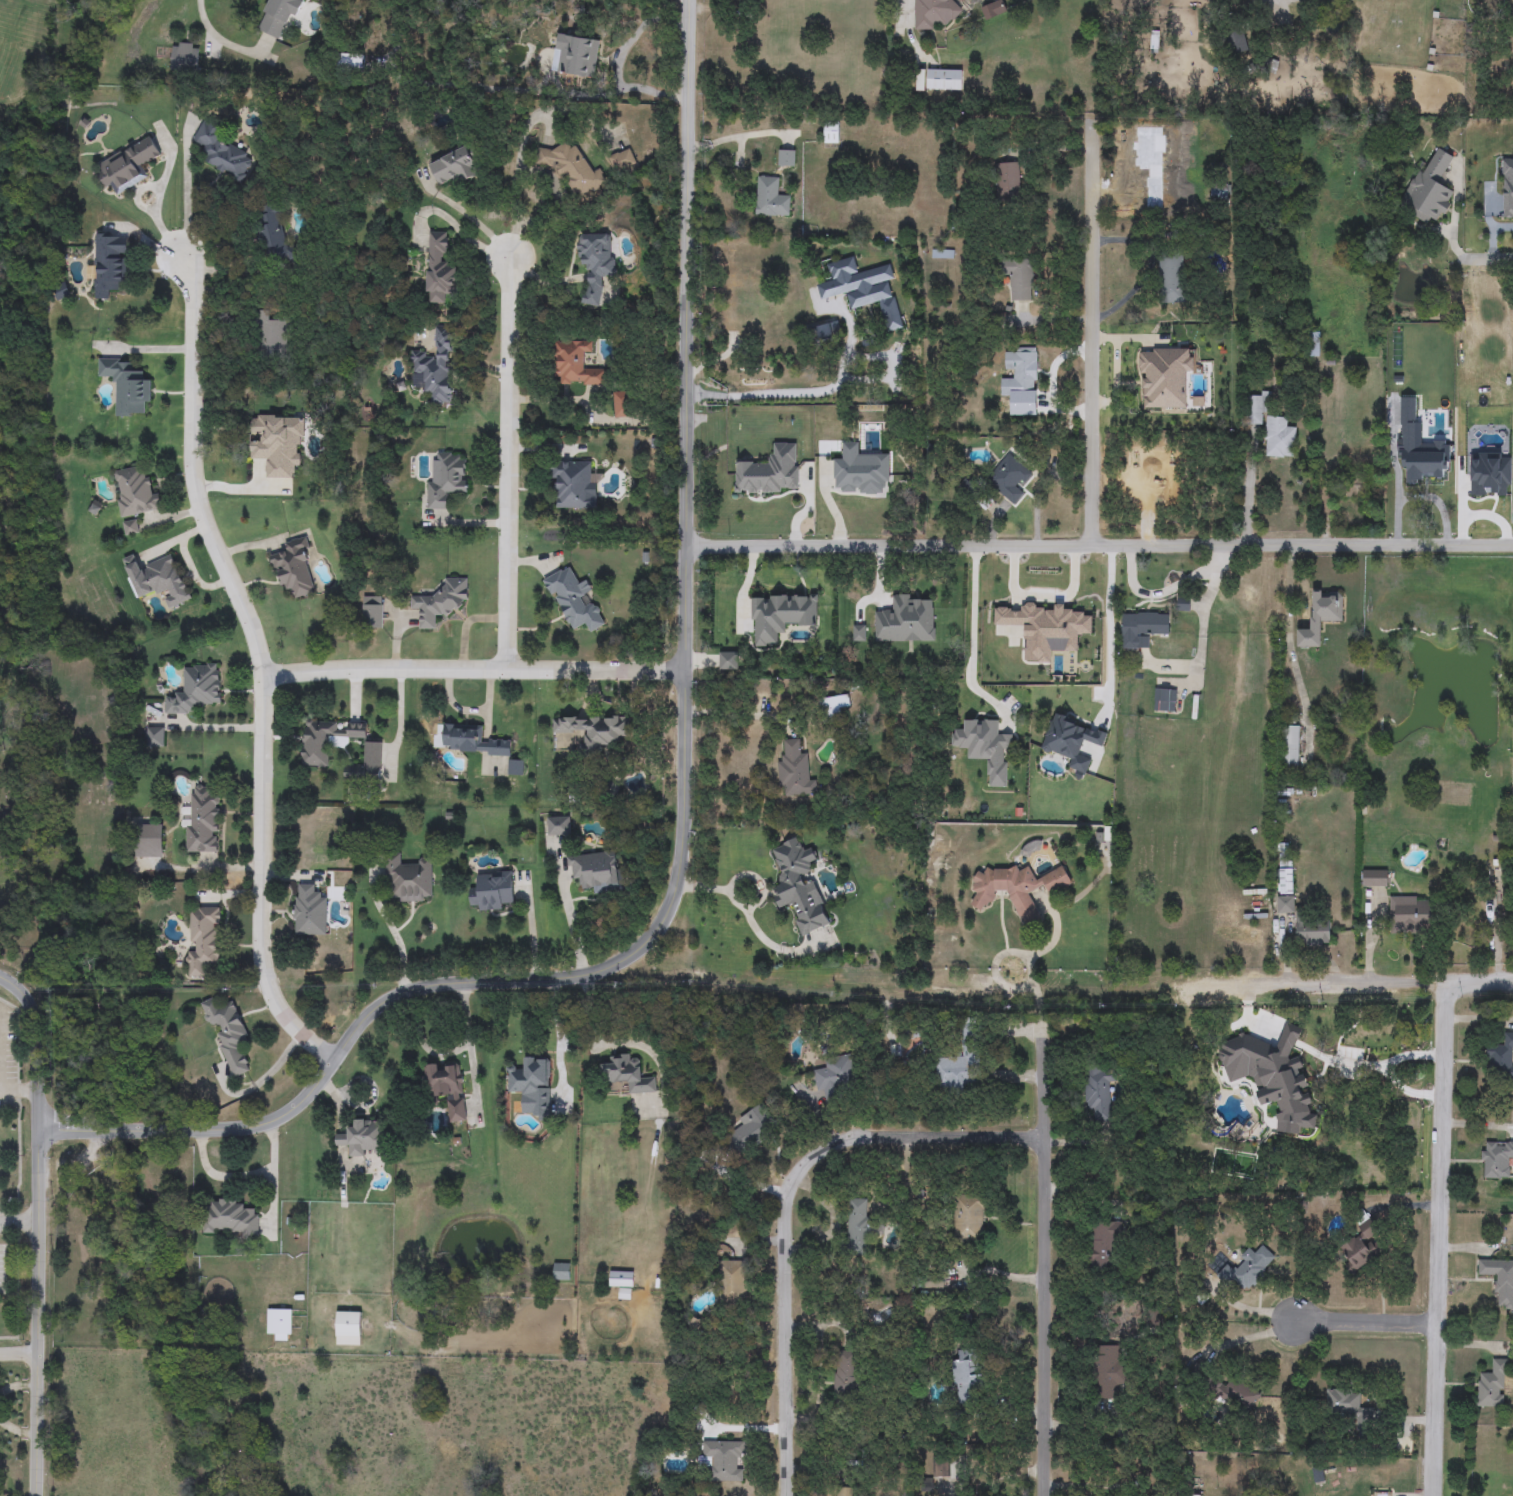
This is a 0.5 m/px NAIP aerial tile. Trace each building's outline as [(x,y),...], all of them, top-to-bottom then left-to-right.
[(258,30),(271,0),(303,0),(284,42),(258,30)] [(914,25),(914,0),(956,0),(955,26),(914,25)] [(594,78),(552,72),(557,34),(600,39),(594,78)] [(171,70),(172,43),(198,44),(198,71),(171,70)] [(339,66),(339,54),(365,55),(365,67),(339,66)] [(916,70),(962,70),(962,90),(916,90),(916,70)] [(204,161),(209,152),(192,141),(205,120),(222,130),(217,137),(254,159),(240,183),(204,161)] [(839,121),(839,143),(824,143),(824,121),(839,121)] [(93,166),(150,136),(161,157),(144,166),(150,178),(119,194),(115,187),(107,191),(93,166)] [(544,166),(535,152),(546,145),(550,152),(572,139),(592,173),(599,169),(607,183),(577,200),(554,160),(544,166)] [(454,186),(451,179),(438,185),(428,163),(471,143),(480,162),(473,165),(477,175),(454,186)] [(1401,209),(1432,146),(1454,157),(1440,184),(1457,193),(1442,222),(1431,217),(1428,223),(1401,209)] [(609,157),(629,148),(636,163),(616,172),(609,157)] [(778,167),(778,150),(795,150),(795,167),(778,167)] [(1501,161),(1512,161),(1512,219),(1502,219),(1501,161)] [(995,163),(1020,162),(1022,200),(997,201),(995,163)] [(1227,163),(1227,203),(1211,203),(1211,163),(1227,163)] [(755,215),(757,176),(781,177),(780,196),(790,197),(789,216),(755,215)] [(267,272),(254,209),(279,204),(292,267),(267,272)] [(427,303),(428,231),(447,232),(447,266),(457,266),(456,294),(448,294),(447,304),(427,303)] [(96,234),(128,234),(127,287),(109,287),(108,299),(92,298),(92,266),(96,266),(96,234)] [(602,276),(603,305),(584,305),(582,235),(612,234),(613,276),(602,276)] [(1160,304),(1158,256),(1183,255),(1185,303),(1160,304)] [(879,302),(850,309),(846,294),(821,300),(817,284),(830,281),(826,263),(854,256),(858,273),(890,265),(894,280),(891,281),(903,329),(887,333),(879,302)] [(1031,259),(1031,301),(1012,301),(1012,275),(1002,275),(1002,259),(1031,259)] [(53,291),(64,284),(71,294),(60,301),(53,291)] [(288,355),(254,355),(254,311),(270,310),(270,319),(288,319),(288,355)] [(815,328),(837,320),(842,336),(820,343),(815,328)] [(422,394),(422,372),(411,372),(411,353),(433,353),(433,326),(451,326),(452,404),(431,404),(431,394),(422,394)] [(1319,357),(1306,357),(1306,333),(1319,333),(1319,357)] [(592,341),(592,353),(584,353),(584,367),(603,367),(603,386),(562,386),(562,377),(554,377),(554,341),(592,341)] [(1037,352),(1037,393),(1015,393),(1015,371),(1005,371),(1005,352),(1037,352)] [(116,417),(116,379),(99,379),(98,358),(132,358),(132,369),(142,369),(142,381),(151,380),(151,406),(142,406),(142,417),(116,417)] [(614,417),(613,392),(629,391),(630,417),(614,417)] [(1294,458),(1264,457),(1265,425),(1246,424),(1246,393),(1267,394),(1266,417),(1286,417),(1286,428),(1295,428),(1294,458)] [(280,425),(280,472),(252,472),(252,425),(280,425)] [(889,485),(880,484),(880,494),(842,494),(842,486),(833,486),(834,458),(843,458),(843,443),(855,443),(855,453),(889,454),(889,485)] [(735,493),(735,463),(771,463),(770,444),(798,444),(798,493),(735,493)] [(467,461),(467,492),(448,492),(448,509),(430,509),(430,452),(458,452),(458,461),(467,461)] [(1024,493),(1014,505),(985,480),(1009,452),(1031,471),(1017,487),(1024,493)] [(1399,482),(1399,458),(1439,458),(1439,482),(1399,482)] [(551,481),(551,462),(589,462),(588,492),(597,492),(597,509),(559,508),(559,481),(551,481)] [(161,511),(120,517),(113,470),(144,466),(147,486),(157,485),(161,511)] [(1502,492),(1488,492),(1489,473),(1503,473),(1502,492)] [(974,491),(965,495),(960,483),(969,479),(974,491)] [(123,522),(137,520),(139,534),(125,536),(123,522)] [(280,592),(272,556),(288,552),(285,542),(302,538),(315,594),(295,598),(293,589),(280,592)] [(175,555),(191,600),(170,608),(164,590),(137,600),(122,559),(137,554),(141,567),(175,555)] [(571,632),(543,580),(568,566),(578,585),(587,580),(593,591),(588,593),(605,625),(588,634),(583,625),(571,632)] [(412,597),(442,597),(442,578),(466,578),(466,609),(449,609),(449,617),(436,617),(436,629),(420,629),(420,609),(412,609),(412,597)] [(1321,648),(1297,647),(1297,628),(1311,628),(1312,591),(1343,591),(1342,622),(1321,621),(1321,648)] [(817,595),(817,625),(785,625),(785,635),(777,635),(777,646),(751,646),(752,595),(817,595)] [(875,642),(875,610),(894,610),(893,595),(918,595),(918,601),(936,601),(936,641),(875,642)] [(383,628),(362,628),(362,600),(383,600),(383,628)] [(1025,607),(1025,621),(1008,621),(1008,607),(1025,607)] [(1070,612),(1070,642),(1042,642),(1042,632),(1032,632),(1032,612),(1070,612)] [(1169,612),(1170,638),(1121,638),(1121,613),(1169,612)] [(854,640),(854,626),(865,626),(864,640),(854,640)] [(738,670),(719,670),(719,652),(738,652),(738,670)] [(221,664),(221,703),(199,704),(199,714),(165,714),(165,694),(185,694),(184,664),(221,664)] [(1174,689),(1174,711),(1154,711),(1154,689),(1174,689)] [(849,697),(849,706),(840,706),(840,719),(822,719),(822,697),(849,697)] [(554,716),(629,717),(629,748),(583,748),(583,734),(554,734),(554,716)] [(368,722),(367,739),(348,739),(348,748),(329,748),(328,768),(302,767),(303,721),(344,722),(368,722)] [(510,755),(442,751),(443,724),(482,726),(482,738),(511,740),(510,755)] [(1299,770),(1279,770),(1279,726),(1299,726),(1299,770)] [(165,727),(165,747),(148,747),(148,727),(165,727)] [(779,788),(778,760),(786,760),(785,740),(804,739),(805,777),(816,777),(816,795),(785,796),(785,787),(779,788)] [(364,742),(382,743),(381,781),(345,780),(345,763),(364,764),(364,742)] [(508,761),(522,761),(523,774),(509,775),(508,761)] [(219,853),(185,852),(186,810),(192,811),(192,785),(212,786),(211,796),(220,796),(219,853)] [(570,817),(570,835),(548,835),(548,817),(570,817)] [(163,825),(163,857),(135,857),(135,825),(163,825)] [(831,925),(802,935),(791,904),(779,909),(773,891),(785,887),(771,847),(798,838),(802,851),(813,848),(817,859),(809,862),(812,872),(802,875),(805,885),(815,881),(831,925)] [(624,891),(592,895),(591,886),(580,887),(579,877),(569,877),(567,856),(619,850),(624,891)] [(393,902),(393,887),(384,887),(385,854),(402,854),(402,862),(432,862),(431,902),(393,902)] [(1279,913),(1279,866),(1293,866),(1293,913),(1279,913)] [(1064,867),(1072,884),(1049,895),(1046,887),(1042,887),(1030,893),(1030,895),(1042,919),(1024,928),(1007,891),(995,891),(996,903),(982,909),(974,909),(974,871),(1010,869),(1030,868),(1036,880),(1064,867)] [(1363,887),(1363,870),(1389,870),(1389,887),(1363,887)] [(500,910),(470,911),(469,888),(478,888),(478,873),(513,872),(513,905),(500,905),(500,910)] [(327,895),(327,935),(295,935),(295,884),(317,884),(316,895),(327,895)] [(1432,930),(1390,930),(1390,897),(1432,897),(1432,930)] [(189,977),(189,908),(220,907),(221,967),(209,967),(209,977),(189,977)] [(1297,946),(1296,918),(1329,917),(1330,945),(1297,946)] [(233,1077),(213,1027),(210,1028),(200,1003),(214,998),(218,1006),(233,1000),(249,1039),(240,1043),(251,1070),(233,1077)] [(962,1057),(962,1025),(978,1025),(978,1090),(936,1090),(936,1057),(962,1057)] [(1505,1033),(1512,1033),(1512,1050),(1511,1050),(1511,1066),(1512,1066),(1512,1078),(1487,1078),(1487,1044),(1505,1044),(1505,1033)] [(1248,1064),(1223,1073),(1216,1055),(1262,1038),(1282,1092),(1261,1100),(1248,1064)] [(656,1093),(627,1094),(627,1084),(603,1085),(602,1065),(611,1065),(611,1055),(633,1055),(633,1061),(642,1061),(642,1074),(656,1074),(656,1093)] [(852,1055),(858,1093),(824,1098),(823,1093),(817,1093),(814,1071),(825,1069),(824,1059),(852,1055)] [(550,1058),(550,1116),(529,1116),(530,1095),(506,1095),(507,1067),(524,1067),(525,1057),(550,1058)] [(421,1076),(428,1075),(427,1067),(460,1063),(466,1120),(450,1122),(447,1096),(437,1097),(438,1105),(424,1107),(421,1076)] [(1095,1110),(1085,1110),(1086,1067),(1111,1068),(1110,1122),(1094,1121),(1095,1110)] [(1231,1102),(1229,1087),(1244,1085),(1246,1100),(1231,1102)] [(775,1129),(738,1157),(724,1139),(743,1125),(738,1120),(757,1105),(775,1129)] [(381,1120),(381,1147),(371,1147),(371,1157),(347,1156),(347,1147),(335,1146),(336,1135),(345,1135),(345,1128),(355,1129),(355,1119),(381,1120)] [(1512,1160),(1512,1178),(1482,1178),(1482,1142),(1512,1142),(1512,1160)] [(983,1195),(982,1243),(954,1243),(954,1195),(983,1195)] [(870,1198),(869,1252),(847,1252),(848,1198),(870,1198)] [(212,1208),(212,1199),(240,1200),(240,1209),(259,1209),(259,1235),(202,1234),(203,1208),(212,1208)] [(1349,1262),(1338,1244),(1358,1232),(1356,1228),(1367,1221),(1387,1252),(1349,1275),(1344,1266),(1349,1262)] [(1114,1223),(1114,1272),(1090,1272),(1090,1223),(1114,1223)] [(1218,1275),(1226,1264),(1235,1269),(1248,1250),(1268,1265),(1247,1295),(1218,1275)] [(747,1260),(747,1304),(719,1304),(719,1260),(747,1260)] [(1478,1260),(1512,1260),(1512,1308),(1497,1307),(1497,1277),(1478,1277),(1478,1260)] [(570,1280),(554,1280),(554,1264),(570,1264),(570,1280)] [(632,1272),(632,1299),(620,1299),(620,1288),(610,1288),(610,1272),(632,1272)] [(292,1340),(266,1340),(266,1310),(292,1310),(292,1340)] [(336,1345),(336,1312),(362,1312),(362,1345),(336,1345)] [(1092,1346),(1120,1346),(1120,1399),(1092,1399),(1092,1346)] [(957,1350),(977,1350),(977,1399),(957,1399),(957,1350)] [(857,1351),(857,1396),(834,1396),(834,1351),(857,1351)] [(1505,1407),(1477,1407),(1477,1372),(1492,1372),(1492,1359),(1505,1360),(1505,1407)] [(1260,1396),(1237,1420),(1193,1376),(1203,1365),(1226,1387),(1238,1374),(1260,1396)] [(1360,1408),(1373,1408),(1374,1422),(1327,1423),(1326,1390),(1359,1389),(1360,1408)] [(743,1482),(710,1481),(710,1471),(700,1470),(700,1441),(744,1441),(743,1482)] [(856,1488),(856,1495),(834,1495),(834,1488),(856,1488)]
